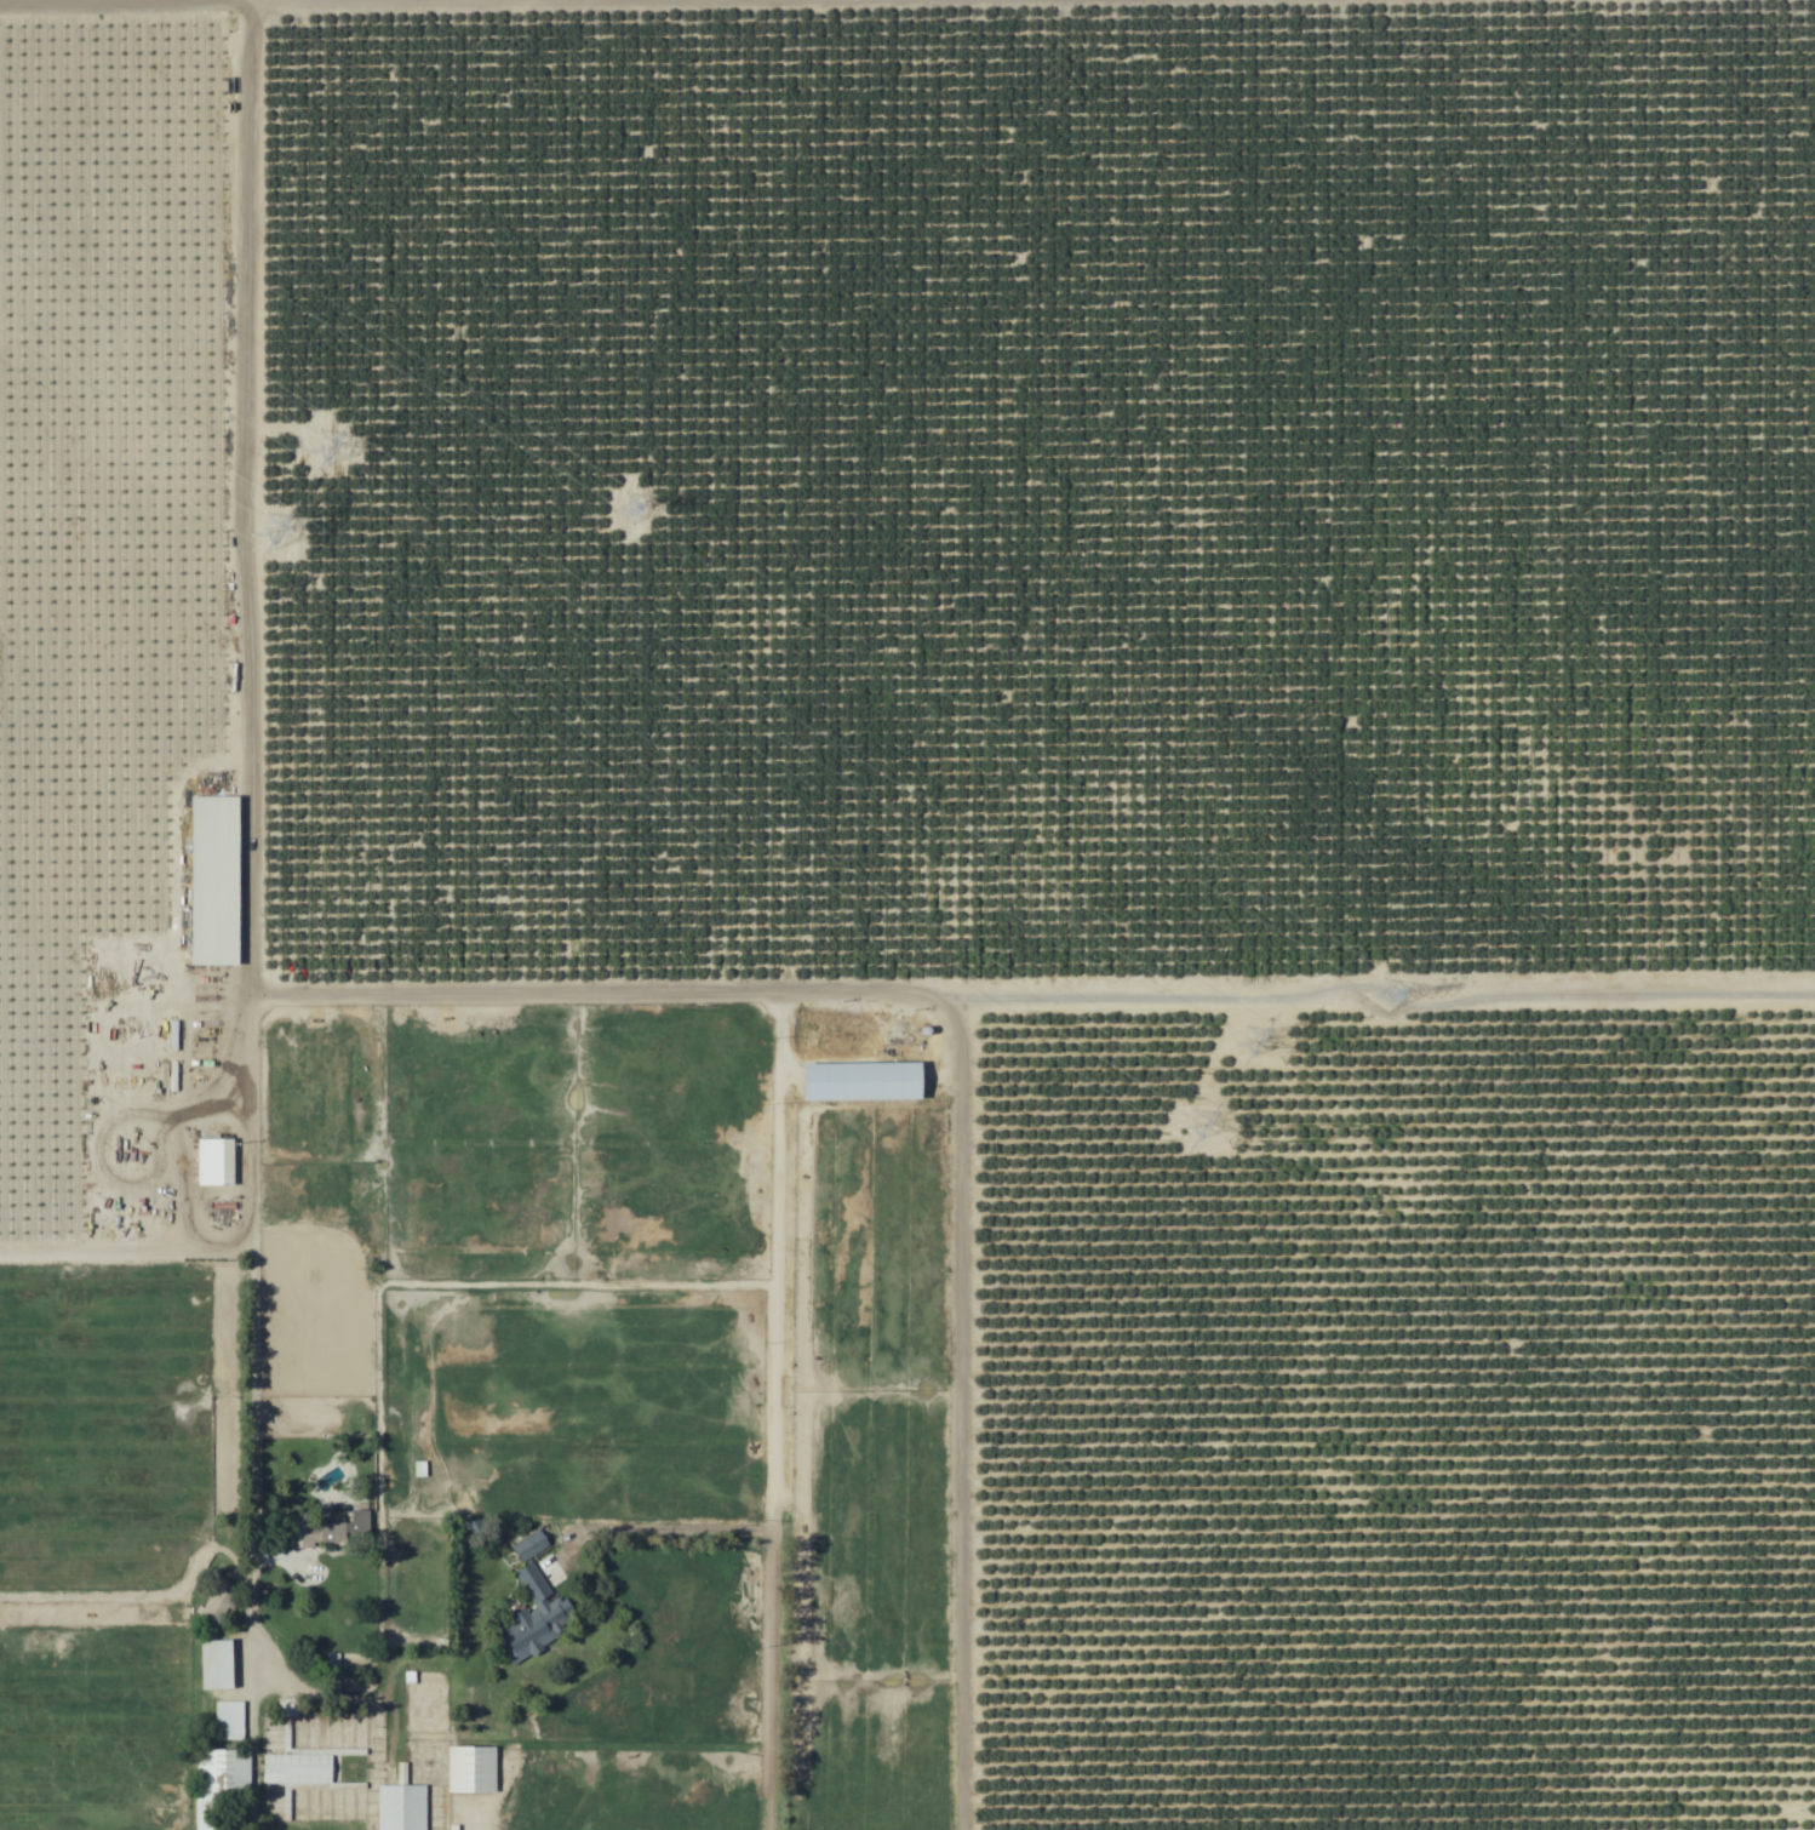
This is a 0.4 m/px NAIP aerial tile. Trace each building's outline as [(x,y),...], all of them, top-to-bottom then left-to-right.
[(242,796),(190,796),(189,966),(241,966),(242,796)] [(927,1064),(809,1064),(809,1101),(927,1101),(927,1064)] [(235,1186),(235,1139),(196,1139),(196,1186),(235,1186)] [(370,1511),(354,1511),(354,1521),(298,1522),(298,1543),(370,1542),(370,1511)] [(511,1666),(568,1638),(562,1627),(577,1619),(566,1595),(557,1599),(535,1555),(551,1548),(542,1530),(513,1545),(523,1566),(516,1569),(536,1611),(495,1631),(511,1666)] [(203,1641),(203,1691),(235,1691),(235,1641),(203,1641)] [(245,1703),(213,1703),(213,1741),(245,1741),(245,1703)] [(497,1748),(449,1748),(449,1795),(497,1795),(497,1748)] [(263,1755),(262,1822),(290,1822),(291,1790),(333,1791),(333,1751),(285,1750),(285,1756),(263,1755)] [(195,1751),(195,1829),(225,1829),(225,1807),(252,1807),(252,1752),(195,1751)] [(378,1787),(378,1829),(426,1829),(426,1786),(378,1787)]
